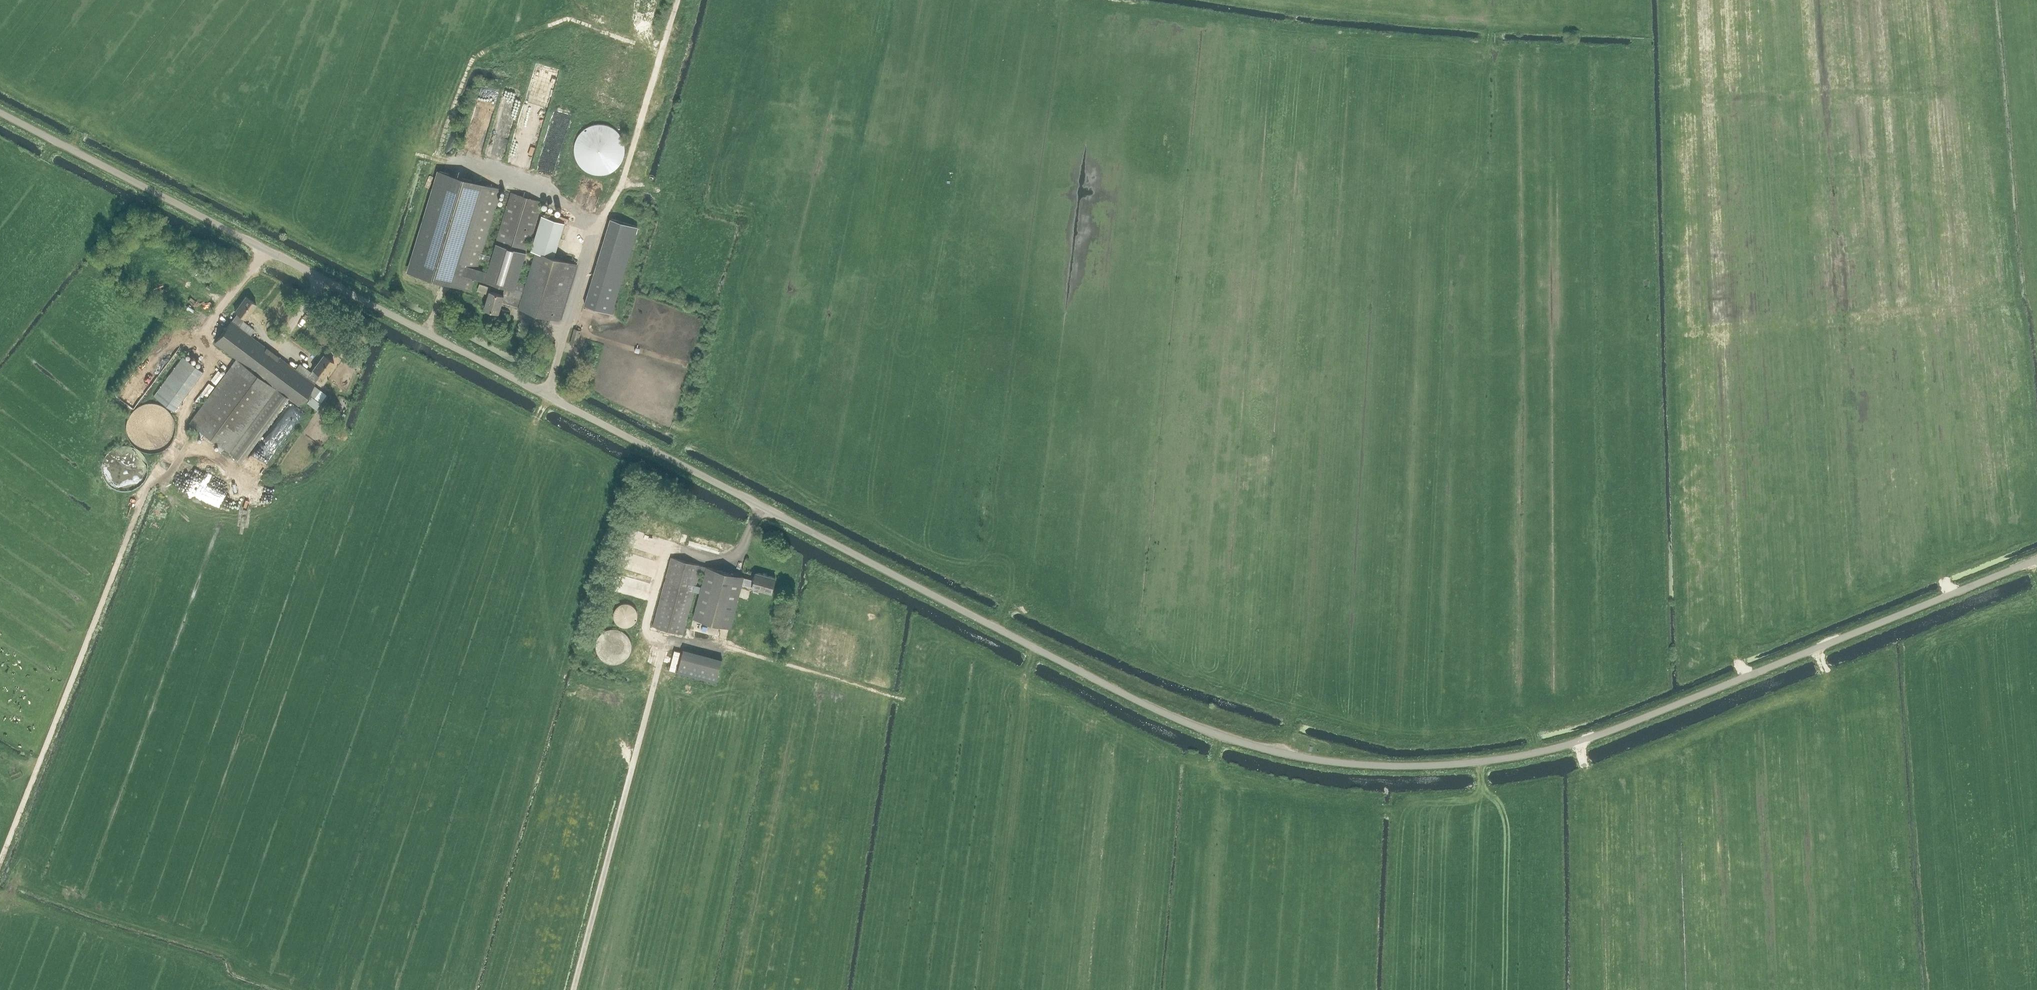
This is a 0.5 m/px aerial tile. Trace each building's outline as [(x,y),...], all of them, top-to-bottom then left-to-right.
[(575,146),(574,149),(575,152),(575,155),(576,158),(578,161),(579,164),(581,166),(584,168),(586,170),(589,171),(592,173),(595,173),(598,174),(601,174),(604,173),(607,173),(610,171),(613,170),(616,168),(618,166),(620,164),(622,161),(623,158),(624,155),(625,152),(625,149),(624,146),(624,142),(623,139),(622,137),(620,134),(618,132),(616,129),(613,128),(610,126),(607,125),(604,124),(601,124),(598,124),(595,124),(592,125),(589,126),(586,128),(584,129),(581,132),(579,134),(578,137),(576,140),(575,143),(575,146)] [(503,301),(519,306),(519,307),(560,320),(577,264),(555,257),(536,252),(526,285),(518,282),(541,201),(511,192),(492,257),(482,253),(501,189),(439,171),(409,273),(471,291),(475,278),(505,288),(503,295),(490,292),(485,309),(499,313),(503,301)] [(531,250),(536,252),(555,257),(565,222),(541,215),(531,250)] [(637,226),(611,218),(585,304),(611,312),(637,226)] [(238,313),(231,322),(215,343),(236,360),(189,423),(200,431),(203,433),(209,438),(273,353),(250,336),(254,329),(243,321),(245,319),(256,305),(246,297),(239,306),(238,305),(235,309),(236,310),(235,311),(238,313)] [(466,313),(467,308),(453,304),(452,308),(466,313)] [(574,328),(570,344),(578,346),(582,330),(574,328)] [(323,355),(313,370),(311,372),(300,364),(295,370),(273,353),(209,438),(218,445),(223,448),(237,459),(285,396),(298,406),(314,384),(320,375),(323,378),(324,376),(325,377),(328,373),(327,372),(334,363),(323,355)] [(153,396),(173,411),(203,371),(183,356),(153,396)] [(307,403),(316,409),(320,403),(312,397),(307,403)] [(161,415),(159,413),(157,412),(155,410),(152,410),(149,409),(146,409),(144,410),(141,410),(138,412),(136,413),(134,415),(132,417),(131,419),(130,422),(129,424),(128,427),(128,430),(129,433),(130,435),(131,438),(132,440),(134,442),(136,444),(138,446),(141,447),(144,448),(146,448),(149,448),(152,448),(154,447),(157,446),(159,444),(161,442),(163,440),(165,438),(166,435),(167,433),(167,430),(167,427),(167,425),(166,422),(165,419),(163,417),(161,415)] [(139,451),(137,449),(135,448),(132,446),(129,445),(126,445),(123,445),(120,445),(117,445),(114,446),(112,448),(109,449),(107,452),(105,454),(103,456),(102,459),(101,462),(101,465),(100,468),(101,471),(101,474),(102,477),(104,479),(105,482),(107,484),(110,486),(112,488),(115,489),(118,490),(121,490),(124,491),(127,490),(130,490),(132,489),(135,487),(138,486),(140,484),(142,481),(143,479),(145,476),(146,473),(146,470),(146,467),(146,464),(146,461),(145,459),(143,456),(141,453),(139,451)] [(776,578),(762,574),(757,573),(755,581),(744,578),(744,577),(707,567),(701,566),(672,558),(653,626),(683,634),(700,570),(706,572),(694,618),(731,628),(742,584),(753,587),(753,588),(772,593),(776,578)] [(616,613),(615,615),(616,617),(616,619),(617,621),(619,623),(620,624),(622,625),(624,626),(626,626),(629,626),(631,625),(633,624),(634,623),(636,621),(637,619),(637,617),(637,615),(637,613),(637,611),(636,609),(634,607),(633,606),(631,605),(629,604),(626,604),(624,604),(622,605),(620,606),(619,607),(617,609),(616,611),(616,613)] [(717,682),(723,659),(684,649),(678,672),(717,682)]
